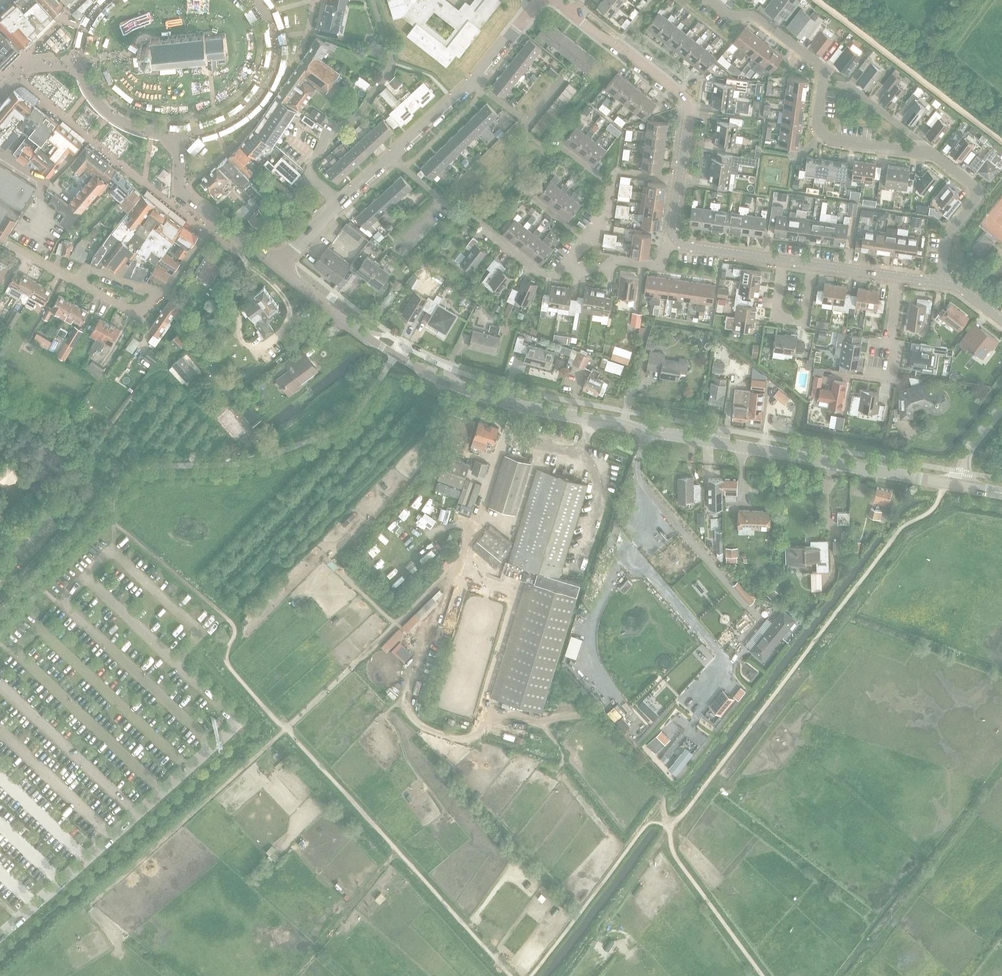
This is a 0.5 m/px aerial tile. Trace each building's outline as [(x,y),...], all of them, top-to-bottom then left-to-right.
[(53,17),(38,0),(15,0),(31,18),(31,19),(40,29),(53,17)] [(53,17),(64,6),(58,0),(38,0),(53,17)] [(332,3),(326,2),(322,19),(321,19),(318,30),(337,34),(339,23),(342,24),(347,0),(332,0),(332,3)] [(439,2),(437,0),(388,0),(393,18),(402,16),(413,25),(406,34),(446,65),(456,53),(459,55),(481,28),(479,27),(500,0),(472,0),(463,12),(461,15),(458,13),(455,16),(441,5),(439,3),(439,2)] [(617,5),(611,0),(602,0),(597,5),(609,15),(610,14),(613,16),(620,8),(617,6),(617,5)] [(640,8),(646,1),(645,0),(640,0),(636,5),(640,8)] [(791,0),(790,0),(771,0),(765,8),(777,18),(784,9),(789,13),(799,0),(791,0)] [(17,25),(30,39),(40,29),(31,19),(31,18),(18,3),(13,7),(21,16),(15,22),(17,25)] [(668,19),(667,19),(661,14),(665,9),(662,6),(657,12),(658,12),(646,27),(656,35),(668,19)] [(628,15),(632,18),(638,10),(634,7),(628,15)] [(3,12),(11,20),(16,16),(8,8),(3,12)] [(816,14),(813,18),(801,8),(787,26),(800,36),(807,27),(812,30),(822,18),(816,14)] [(687,34),(686,33),(680,29),(684,24),(685,24),(688,19),(689,20),(693,15),(689,12),(682,22),(681,21),(677,26),(677,27),(665,42),(675,50),(687,34)] [(14,28),(0,13),(0,26),(21,47),(30,39),(17,25),(14,28)] [(677,27),(677,26),(671,21),(675,16),(671,14),(667,19),(668,19),(656,35),(665,42),(677,27)] [(620,25),(624,28),(630,20),(626,17),(620,25)] [(550,42),(560,30),(547,20),(538,33),(550,42)] [(811,44),(821,52),(832,39),(830,37),(833,33),(825,27),(827,25),(821,21),(811,33),(816,37),(811,44)] [(737,56),(754,34),(745,26),(732,42),(738,46),(733,53),(737,56)] [(696,41),(695,41),(689,36),(693,31),(690,28),(686,33),(687,34),(675,50),(684,57),(696,41)] [(3,66),(19,49),(0,30),(0,63),(3,66)] [(562,52),(571,39),(560,30),(550,42),(562,52)] [(153,58),(152,59),(153,67),(155,67),(155,65),(162,64),(162,66),(164,66),(163,64),(171,63),(171,65),(172,65),(172,63),(179,62),(180,64),(181,64),(181,62),(188,61),(188,64),(190,63),(190,61),(197,61),(197,63),(199,63),(199,60),(206,60),(206,62),(207,62),(207,67),(210,67),(212,67),(217,66),(216,58),(217,58),(216,56),(224,56),(224,57),(226,57),(225,56),(226,55),(227,55),(227,54),(226,54),(223,36),(225,36),(225,35),(223,35),(223,33),(221,33),(222,35),(214,36),(214,34),(213,34),(213,36),(205,37),(204,32),(202,32),(203,35),(196,35),(195,33),(194,33),(194,36),(187,36),(186,34),(185,34),(185,36),(178,37),(178,35),(176,35),(176,37),(169,38),(169,36),(167,36),(167,38),(160,39),(160,37),(158,37),(158,39),(151,40),(151,38),(149,38),(150,42),(148,42),(146,44),(147,46),(152,45),(153,58)] [(752,57),(764,41),(754,34),(737,56),(741,59),(746,52),(752,57)] [(706,49),(705,48),(699,44),(703,38),(699,36),(695,41),(696,41),(684,57),(693,64),(706,49)] [(308,50),(321,58),(327,47),(334,49),(336,44),(325,40),(324,41),(316,37),(308,50)] [(519,50),(531,60),(541,48),(528,38),(519,50)] [(573,61),(583,49),(571,39),(562,52),(573,61)] [(756,71),(773,49),(764,41),(752,57),(757,61),(752,68),(756,71)] [(706,49),(693,64),(703,72),(715,57),(708,51),(712,46),(709,43),(705,48),(706,49)] [(152,45),(147,46),(142,47),(142,44),(140,44),(140,47),(137,47),(137,49),(140,49),(140,53),(141,57),(138,57),(139,59),(141,59),(142,59),(142,62),(144,62),(144,59),(152,59),(153,58),(152,45)] [(834,62),(847,72),(860,55),(847,45),(834,62)] [(583,49),(573,61),(586,71),(596,58),(583,49)] [(773,49),(756,71),(760,74),(765,67),(771,72),(772,71),(771,71),(782,56),(783,57),(783,56),(773,49)] [(321,58),(308,50),(299,62),(305,67),(307,64),(316,70),(309,80),(325,91),(332,82),(332,81),(339,71),(321,58)] [(522,72),(531,60),(519,50),(510,62),(522,72)] [(857,79),(869,89),(883,72),(870,62),(872,60),(867,56),(859,67),(863,71),(857,79)] [(307,78),(309,80),(316,70),(307,64),(305,67),(299,62),(282,86),(282,87),(286,90),(287,91),(288,91),(292,94),(303,103),(314,88),(305,81),(307,78)] [(517,78),(522,72),(510,62),(500,74),(513,84),(515,86),(520,80),(517,78)] [(549,74),(554,79),(558,74),(553,69),(549,74)] [(615,95),(627,79),(617,71),(605,87),(615,95)] [(880,98),(891,107),(904,90),(896,84),(900,79),(892,72),(883,84),(888,88),(880,98)] [(503,96),(513,84),(500,74),(491,86),(503,96)] [(786,88),(806,91),(807,80),(788,77),(788,76),(786,88)] [(359,77),(355,82),(366,90),(370,84),(359,77)] [(712,93),(738,96),(739,89),(745,91),(747,81),(726,78),(726,84),(713,82),(712,93)] [(624,102),(636,87),(627,79),(615,95),(624,102)] [(412,92),(422,104),(434,94),(423,82),(412,92)] [(565,87),(573,94),(577,89),(569,82),(565,87)] [(0,106),(0,145),(2,143),(7,147),(17,135),(12,132),(18,124),(34,104),(40,98),(24,86),(19,85),(0,106)] [(352,94),(361,100),(367,91),(359,85),(352,94)] [(412,114),(398,98),(397,99),(386,86),(380,92),(394,108),(390,112),(401,124),(412,114)] [(299,110),(303,103),(292,94),(288,91),(287,91),(286,90),(282,87),(276,95),(299,110)] [(570,98),(573,94),(565,87),(561,91),(570,98)] [(633,110),(646,94),(636,87),(624,102),(633,110)] [(804,102),(806,91),(786,88),(784,100),(804,102)] [(566,103),(570,98),(561,91),(557,96),(566,103)] [(421,105),(422,104),(412,92),(401,102),(398,98),(412,114),(413,113),(411,111),(420,103),(421,105)] [(903,116),(913,124),(925,108),(916,100),(919,97),(913,92),(905,102),(911,106),(903,116)] [(738,97),(738,96),(712,93),(710,103),(722,105),(721,111),(734,113),(735,103),(731,102),(732,96),(738,97)] [(646,94),(633,110),(643,118),(656,102),(646,94)] [(298,110),(299,110),(276,95),(265,112),(284,126),(294,112),(299,116),(301,112),(298,110)] [(562,107),(566,103),(557,96),(554,100),(562,107)] [(558,112),(562,107),(554,100),(550,105),(558,112)] [(802,114),(804,102),(784,100),(783,111),(802,114)] [(475,113),(486,125),(497,114),(486,102),(475,113)] [(34,126),(45,112),(34,104),(18,124),(22,128),(28,121),(34,126)] [(554,117),(558,112),(550,105),(546,110),(554,117)] [(606,106),(602,111),(606,114),(610,109),(606,106)] [(309,114),(321,121),(325,115),(313,108),(309,114)] [(551,121),(554,117),(546,110),(542,115),(551,121)] [(926,133),(936,141),(948,126),(938,118),(941,114),(935,110),(926,122),(931,126),(926,133)] [(801,125),(802,114),(783,111),(781,122),(801,125)] [(48,136),(58,123),(45,112),(34,126),(42,133),(36,142),(41,146),(48,136)] [(272,143),(284,126),(265,112),(254,128),(253,129),(269,141),(272,143)] [(475,135),(486,125),(475,113),(464,124),(475,135)] [(613,119),(621,126),(625,121),(617,114),(613,119)] [(547,126),(551,121),(542,115),(538,119),(547,126)] [(715,131),(735,134),(737,124),(741,124),(742,118),(729,116),(728,122),(716,120),(715,131)] [(371,129),(382,141),(393,131),(383,119),(371,129)] [(543,131),(547,126),(538,119),(534,124),(543,131)] [(646,131),(665,134),(667,122),(647,119),(646,131)] [(359,125),(364,131),(369,126),(363,120),(359,125)] [(585,134),(580,130),(584,124),(579,121),(563,142),(573,150),(585,134)] [(799,136),(801,125),(781,122),(780,133),(799,136)] [(37,150),(31,156),(32,157),(31,158),(40,166),(40,167),(49,175),(60,162),(69,149),(74,153),(82,142),(58,123),(48,136),(41,146),(37,150)] [(464,146),(475,135),(464,124),(453,135),(464,146)] [(539,135),(543,131),(534,124),(531,128),(539,135)] [(255,157),(269,141),(253,129),(240,144),(255,157)] [(371,151),(382,141),(371,129),(360,140),(371,151)] [(595,142),(595,141),(589,137),(593,132),(589,129),(585,134),(573,150),(583,157),(595,142)] [(971,147),(976,151),(983,142),(967,129),(950,151),(961,160),(971,147)] [(664,146),(665,134),(646,131),(644,143),(664,146)] [(734,141),(735,134),(715,131),(713,142),(725,144),(724,150),(737,152),(738,142),(734,141)] [(798,148),(799,136),(780,133),(778,145),(798,148)] [(454,156),(464,146),(453,135),(442,145),(454,156)] [(595,142),(583,157),(594,165),(606,150),(599,144),(603,139),(599,136),(595,141),(595,142)] [(360,162),(371,151),(360,140),(349,150),(360,162)] [(31,156),(37,150),(28,143),(16,157),(25,163),(31,156)] [(662,158),(664,146),(644,143),(642,155),(662,158)] [(109,164),(87,145),(71,163),(78,170),(76,173),(78,174),(79,173),(80,175),(77,178),(84,184),(68,203),(82,215),(108,185),(98,175),(109,164)] [(240,166),(249,176),(252,172),(243,163),(250,157),(239,145),(229,155),(240,166)] [(443,167),(454,156),(442,145),(432,156),(443,167)] [(1001,166),(1001,160),(1000,158),(1001,157),(990,148),(981,159),(976,155),(969,165),(974,169),(975,168),(989,179),(998,168),(1000,169),(1001,166)] [(348,172),(360,162),(349,150),(338,160),(348,172)] [(711,158),(709,169),(730,172),(734,172),(737,173),(740,156),(737,155),(724,153),(723,160),(711,158)] [(660,171),(662,158),(642,155),(641,168),(660,171)] [(432,178),(443,167),(432,156),(420,167),(421,168),(417,172),(421,176),(425,172),(432,178)] [(218,165),(230,177),(240,187),(243,184),(244,184),(249,179),(238,168),(226,157),(218,165)] [(814,176),(817,158),(806,157),(805,165),(800,165),(798,177),(804,178),(804,174),(814,176)] [(824,177),(827,159),(817,158),(814,176),(824,177)] [(260,164),(266,169),(270,164),(265,159),(260,164)] [(834,179),(837,161),(827,159),(824,177),(834,179)] [(337,182),(348,172),(338,160),(326,170),(337,182)] [(862,180),(865,161),(853,160),(852,169),(847,168),(844,185),(851,186),(852,179),(862,180)] [(844,185),(847,168),(847,162),(837,161),(834,179),(841,180),(840,184),(844,185)] [(865,161),(862,180),(873,182),(876,163),(865,161)] [(5,236),(36,187),(0,164),(0,233),(5,236)] [(117,170),(109,164),(98,175),(108,185),(110,182),(107,181),(117,170)] [(228,179),(230,177),(218,165),(200,181),(210,191),(215,196),(222,190),(219,188),(228,179)] [(895,186),(898,166),(887,165),(886,175),(880,174),(878,187),(889,189),(889,185),(895,186)] [(912,191),(914,178),(908,178),(909,168),(898,166),(895,186),(901,187),(901,191),(912,192),(912,191)] [(709,169),(708,180),(720,181),(719,187),(732,189),(733,183),(734,172),(730,172),(709,169)] [(914,173),(914,178),(912,191),(914,191),(917,187),(925,194),(938,178),(927,169),(920,177),(914,173)] [(122,199),(133,186),(117,170),(107,181),(110,182),(113,185),(112,187),(113,188),(112,191),(122,199)] [(276,178),(284,184),(289,179),(281,172),(276,178)] [(389,185),(400,197),(411,187),(400,175),(389,185)] [(548,204),(560,188),(555,184),(559,179),(554,175),(537,196),(548,204)] [(285,185),(284,184),(276,178),(272,182),(281,190),(285,185)] [(642,192),(664,195),(665,184),(648,181),(647,186),(643,186),(642,192)] [(618,188),(631,190),(632,184),(619,182),(618,188)] [(570,196),(564,191),(568,186),(564,183),(560,188),(548,204),(558,212),(570,196)] [(389,207),(400,197),(389,185),(378,196),(389,207)] [(942,213),(947,217),(958,203),(954,200),(958,194),(947,185),(936,199),(947,208),(942,213)] [(129,210),(142,194),(133,186),(122,199),(116,205),(121,211),(125,207),(129,210)] [(630,196),(631,190),(618,188),(617,195),(630,196)] [(570,196),(558,212),(569,220),(581,204),(574,199),(578,194),(574,190),(570,196)] [(777,199),(786,200),(787,192),(778,191),(777,199)] [(662,206),(664,195),(642,192),(640,202),(662,206)] [(68,203),(67,204),(53,194),(47,204),(64,215),(59,223),(67,227),(67,228),(82,215),(68,203)] [(128,211),(127,211),(93,255),(90,263),(99,267),(103,262),(109,267),(154,205),(155,204),(142,194),(129,210),(128,211)] [(100,195),(93,203),(97,206),(103,198),(100,195)] [(377,218),(389,207),(378,196),(367,206),(377,218)] [(701,227),(704,208),(695,207),(695,204),(697,204),(697,199),(692,198),(688,226),(701,227)] [(833,242),(836,222),(837,214),(830,213),(832,201),(828,200),(826,212),(825,212),(821,240),(833,242)] [(713,229),(717,202),(710,201),(710,206),(711,206),(711,209),(704,208),(701,227),(713,229)] [(661,216),(662,206),(640,202),(639,213),(661,216)] [(725,231),(728,212),(717,210),(718,207),(719,207),(720,202),(717,202),(713,229),(725,231)] [(847,213),(855,215),(857,203),(849,202),(847,213)] [(615,210),(628,212),(629,205),(616,204),(615,210)] [(160,222),(167,213),(154,205),(109,267),(115,272),(127,256),(132,259),(136,253),(146,237),(151,229),(157,220),(160,222)] [(738,233),(742,206),(739,205),(738,210),(740,211),(739,213),(728,212),(725,231),(738,233)] [(785,235),(788,216),(781,215),(783,206),(771,205),(769,223),(775,224),(773,233),(785,235)] [(366,228),(377,218),(367,206),(355,216),(366,228)] [(750,235),(753,215),(746,214),(746,212),(748,211),(748,207),(742,206),(738,233),(750,235)] [(248,219),(257,227),(267,216),(258,208),(248,219)] [(797,237),(801,209),(796,208),(795,217),(788,216),(785,235),(797,237)] [(753,215),(750,235),(763,236),(766,209),(761,209),(761,213),(762,214),(762,216),(753,215)] [(809,238),(812,219),(805,218),(806,210),(801,209),(797,237),(809,238)] [(627,218),(628,212),(615,210),(614,216),(627,218)] [(821,240),(825,212),(820,211),(819,220),(812,219),(809,238),(821,240)] [(512,241),(528,221),(527,220),(523,225),(518,221),(522,216),(517,212),(513,218),(514,219),(502,234),(512,241)] [(173,240),(183,225),(167,213),(160,222),(157,220),(151,229),(146,237),(136,253),(141,256),(150,261),(156,253),(161,256),(162,256),(164,253),(173,240)] [(661,216),(639,213),(638,213),(637,218),(642,219),(641,225),(659,227),(661,216)] [(836,222),(833,242),(845,244),(849,216),(844,215),(843,223),(836,222)] [(911,225),(918,227),(920,217),(912,215),(911,225)] [(521,249),(537,228),(536,227),(532,233),(527,228),(531,223),(528,221),(512,241),(521,249)] [(183,225),(173,240),(180,244),(174,252),(183,258),(198,235),(183,225)] [(871,252),(875,230),(868,229),(868,225),(864,225),(864,228),(863,228),(862,238),(856,237),(854,250),(861,251),(861,248),(867,249),(867,252),(871,252)] [(94,236),(99,231),(94,227),(90,232),(94,236)] [(531,256),(547,236),(546,235),(542,240),(537,236),(541,231),(537,228),(521,249),(531,256)] [(350,235),(357,240),(361,236),(353,230),(350,235)] [(883,251),(886,232),(875,230),(871,252),(877,253),(877,250),(883,251)] [(632,243),(649,245),(651,234),(633,232),(632,243)] [(893,256),(896,233),(886,232),(883,251),(890,252),(889,255),(893,256)] [(603,239),(616,241),(617,234),(604,233),(603,239)] [(904,254),(907,235),(896,233),(893,256),(899,256),(900,254),(904,254)] [(907,235),(904,254),(912,255),(912,258),(921,260),(923,247),(917,246),(918,236),(907,235)] [(460,262),(471,270),(486,251),(475,243),(478,240),(473,236),(465,246),(469,250),(465,255),(461,252),(460,252),(455,258),(455,260),(459,263),(460,262)] [(547,236),(531,256),(540,264),(553,248),(546,243),(550,238),(547,236)] [(56,252),(69,255),(71,249),(73,250),(74,245),(72,245),(72,242),(62,240),(61,243),(59,242),(56,252)] [(648,256),(649,245),(632,243),(630,254),(648,256)] [(77,244),(69,255),(84,261),(88,252),(84,250),(86,247),(77,244)] [(349,265),(326,248),(314,264),(337,282),(348,267),(349,265)] [(139,266),(141,256),(136,253),(132,259),(122,275),(141,280),(149,268),(139,266)] [(162,256),(161,256),(159,260),(174,270),(179,263),(164,253),(162,256)] [(367,278),(378,264),(367,256),(360,264),(354,259),(349,265),(348,267),(359,275),(360,273),(367,278)] [(494,286),(500,291),(511,276),(500,268),(503,265),(494,258),(487,267),(490,270),(481,281),(492,290),(494,286)] [(210,284),(221,268),(208,260),(205,265),(201,263),(197,268),(201,271),(198,275),(210,284)] [(992,261),(985,268),(994,276),(1001,270),(992,261)] [(0,283),(9,266),(0,262),(0,283)] [(160,280),(163,282),(168,275),(164,273),(167,269),(159,264),(160,262),(159,262),(150,275),(159,282),(160,280)] [(378,264),(367,278),(374,283),(372,285),(381,292),(387,283),(383,280),(389,272),(378,264)] [(740,280),(759,283),(761,271),(733,267),(732,272),(741,273),(740,280)] [(25,303),(37,283),(23,274),(22,275),(16,272),(5,290),(19,297),(21,297),(22,302),(25,303)] [(654,303),(658,276),(646,274),(643,294),(652,295),(651,298),(650,298),(649,303),(654,303)] [(627,304),(633,305),(637,277),(621,275),(618,296),(628,297),(627,304)] [(666,297),(669,277),(658,276),(654,303),(655,303),(653,313),(657,313),(659,299),(658,299),(658,296),(666,297)] [(677,307),(680,279),(669,277),(666,297),(674,298),(674,301),(672,301),(672,306),(677,307)] [(390,284),(398,290),(403,284),(395,278),(390,284)] [(515,298),(528,304),(537,284),(524,278),(519,290),(512,287),(506,300),(509,301),(506,307),(510,309),(513,303),(515,298)] [(689,300),(692,280),(680,279),(677,307),(681,307),(682,302),(681,302),(681,299),(689,300)] [(699,310),(703,282),(692,280),(689,300),(697,302),(696,304),(695,304),(694,309),(699,310)] [(757,295),(759,283),(740,280),(739,287),(736,287),(735,298),(752,300),(753,295),(757,295)] [(703,282),(699,310),(704,310),(705,305),(703,305),(703,303),(712,304),(715,284),(703,282)] [(833,301),(835,284),(824,282),(823,290),(817,289),(815,301),(822,302),(822,300),(833,301)] [(37,283),(25,303),(33,308),(37,299),(45,304),(52,291),(37,283)] [(849,306),(851,294),(845,293),(846,285),(835,284),(833,301),(832,309),(848,311),(849,306)] [(256,330),(262,338),(273,330),(267,321),(276,314),(276,311),(274,307),(278,304),(264,285),(242,302),(256,321),(254,322),(258,328),(256,330)] [(558,305),(561,286),(551,285),(548,303),(548,305),(541,304),(541,309),(547,310),(547,309),(558,310),(558,305)] [(728,296),(729,287),(719,285),(717,294),(728,296)] [(561,286),(558,305),(569,306),(572,288),(561,286)] [(593,306),(595,287),(585,286),(582,304),(593,306)] [(595,287),(593,306),(603,307),(602,314),(608,315),(611,298),(605,297),(606,289),(595,287)] [(866,306),(868,288),(857,287),(856,295),(851,294),(849,306),(855,307),(855,305),(866,306)] [(868,288),(866,306),(876,308),(876,310),(883,311),(884,299),(878,298),(879,290),(868,288)] [(434,299),(433,299),(428,296),(426,299),(415,292),(403,312),(415,319),(422,307),(427,310),(434,299)] [(434,299),(427,310),(432,313),(427,322),(439,329),(437,332),(444,337),(457,314),(439,303),(443,297),(437,293),(433,299),(434,299)] [(64,320),(73,303),(59,295),(52,307),(49,305),(42,317),(47,320),(53,309),(60,312),(58,316),(64,320)] [(924,311),(930,312),(931,299),(917,297),(916,303),(910,302),(907,326),(922,328),(924,311)] [(751,306),(752,300),(735,298),(733,309),(736,309),(735,316),(754,319),(756,307),(751,306)] [(159,315),(171,323),(171,322),(170,322),(174,316),(177,318),(184,308),(177,299),(174,304),(169,301),(159,315)] [(73,303),(64,320),(64,319),(71,323),(73,319),(81,324),(88,311),(73,303)] [(944,318),(956,328),(966,316),(950,304),(941,316),(938,313),(934,318),(940,323),(944,318)] [(5,323),(11,327),(20,312),(13,309),(5,323)] [(630,325),(640,326),(641,313),(632,312),(630,325)] [(155,345),(171,323),(159,315),(149,329),(154,332),(148,340),(155,345)] [(754,319),(735,316),(726,315),(724,327),(752,331),(754,319)] [(96,348),(110,324),(100,318),(90,335),(88,338),(94,341),(88,352),(92,355),(96,348)] [(110,324),(96,348),(97,348),(95,352),(98,354),(105,343),(110,347),(120,329),(110,324)] [(488,330),(498,333),(500,327),(490,324),(488,330)] [(72,346),(73,346),(83,330),(74,325),(63,345),(70,349),(72,346)] [(992,348),(998,341),(981,327),(975,335),(968,330),(959,343),(965,348),(967,345),(982,357),(990,347),(992,348)] [(469,346),(495,353),(499,337),(473,330),(469,346)] [(170,340),(178,347),(187,339),(179,331),(170,340)] [(835,350),(859,354),(861,342),(860,342),(861,335),(845,333),(838,332),(835,350)] [(793,354),(802,355),(804,343),(796,341),(796,337),(775,334),(773,349),(793,352),(793,354)] [(126,347),(132,352),(140,340),(133,336),(126,347)] [(524,360),(550,367),(554,351),(522,343),(524,337),(517,336),(514,349),(526,353),(524,360)] [(912,349),(910,362),(911,363),(911,368),(921,370),(921,364),(928,365),(935,366),(937,353),(946,354),(947,347),(938,345),(920,343),(919,350),(912,349)] [(613,352),(629,357),(631,351),(615,346),(613,352)] [(144,355),(153,362),(158,355),(149,348),(144,355)] [(289,369),(277,378),(284,384),(283,385),(285,386),(285,385),(293,391),(301,384),(299,382),(317,368),(316,368),(304,358),(301,351),(303,350),(302,349),(284,363),(289,369)] [(857,366),(859,354),(835,350),(834,355),(841,356),(838,370),(846,371),(847,365),(857,366)] [(573,362),(584,368),(589,356),(578,351),(573,362)] [(679,358),(679,362),(663,359),(664,354),(650,351),(647,366),(662,368),(660,376),(678,379),(679,371),(686,373),(688,361),(686,359),(679,358)] [(611,358),(627,363),(629,358),(612,352),(611,358)] [(805,369),(811,369),(814,354),(809,353),(808,359),(807,359),(805,369)] [(172,364),(186,380),(196,371),(182,355),(172,364)] [(604,369),(620,374),(624,364),(607,359),(604,369)] [(85,370),(97,378),(104,368),(91,360),(85,370)] [(596,377),(599,370),(592,367),(583,388),(596,394),(597,393),(601,395),(607,382),(596,377)] [(360,374),(367,378),(370,372),(364,368),(360,374)] [(817,385),(821,386),(823,376),(814,374),(810,396),(815,397),(817,385)] [(910,405),(920,403),(928,406),(928,407),(930,408),(931,409),(932,410),(934,410),(935,411),(936,411),(937,411),(939,411),(939,410),(940,410),(941,410),(943,409),(943,408),(944,407),(945,407),(945,406),(946,405),(946,404),(947,403),(947,402),(947,401),(947,400),(947,399),(947,397),(946,396),(946,395),(945,394),(945,393),(943,392),(943,391),(941,390),(939,390),(938,389),(936,389),(925,384),(922,376),(918,378),(908,376),(912,387),(901,391),(902,415),(910,415),(910,405)] [(750,388),(765,389),(766,379),(751,377),(750,388)] [(725,385),(726,379),(714,378),(714,383),(711,383),(708,403),(722,405),(725,385)] [(828,407),(841,409),(847,381),(833,379),(831,389),(820,386),(817,399),(829,401),(828,407)] [(748,402),(746,420),(760,422),(763,391),(750,389),(749,402),(748,402)] [(885,405),(876,403),(878,392),(868,390),(868,393),(861,392),(858,408),(873,411),(872,417),(883,419),(885,405)] [(746,420),(748,402),(734,401),(732,419),(746,420)] [(893,416),(889,431),(898,431),(897,407),(892,408),(892,416),(893,416)] [(246,430),(228,410),(227,412),(225,410),(218,416),(218,417),(219,418),(218,420),(236,439),(238,438),(246,430)] [(492,445),(493,445),(499,428),(480,421),(472,445),(490,451),(492,445)] [(438,479),(460,486),(467,463),(446,456),(438,479)] [(491,507),(515,515),(531,463),(506,456),(491,507)] [(471,471),(484,475),(489,462),(475,458),(471,471)] [(494,698),(543,713),(581,584),(560,578),(587,485),(537,470),(506,575),(529,582),(494,698)] [(700,485),(693,486),(693,477),(678,478),(678,502),(686,502),(686,500),(700,500),(700,485)] [(457,501),(462,503),(470,480),(466,478),(457,501)] [(721,496),(722,479),(707,479),(707,508),(710,508),(710,511),(718,511),(718,508),(721,508),(721,496)] [(722,479),(721,496),(723,496),(724,494),(735,494),(736,480),(722,479)] [(467,505),(473,507),(481,483),(475,481),(467,505)] [(435,488),(458,497),(460,490),(438,482),(435,488)] [(894,491),(877,487),(870,511),(887,516),(894,491)] [(460,509),(471,513),(473,508),(461,504),(460,509)] [(754,528),(770,529),(770,510),(738,509),(738,528),(738,533),(754,533),(754,528)] [(837,523),(849,523),(849,511),(837,511),(837,523)] [(489,563),(496,569),(503,560),(502,559),(510,548),(508,547),(513,541),(491,523),(471,548),(490,562),(489,563)] [(816,571),(828,571),(827,540),(811,541),(811,544),(786,545),(786,563),(805,563),(805,560),(816,560),(816,571)] [(725,556),(738,556),(738,547),(725,547),(725,556)] [(733,585),(749,603),(754,599),(738,581),(733,585)] [(767,594),(771,599),(778,592),(773,587),(767,594)] [(752,649),(762,658),(793,619),(783,611),(752,649)] [(723,691),(711,706),(720,714),(732,698),(723,691)]
